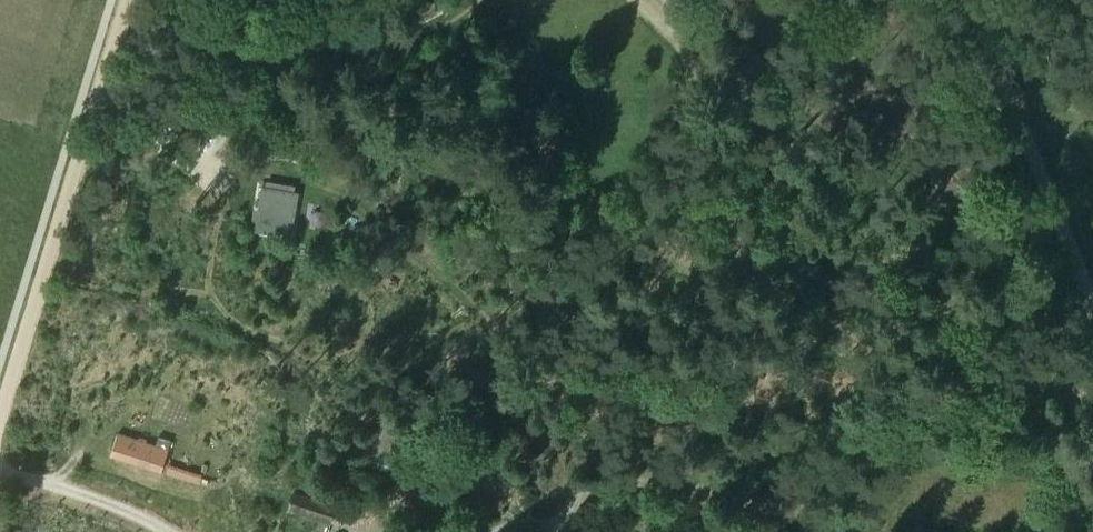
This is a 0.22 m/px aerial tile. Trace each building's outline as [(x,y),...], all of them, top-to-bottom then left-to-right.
[(256,220),(255,230),(290,236),(298,192),(294,191),(265,186),(262,186),(258,208),(256,220)] [(125,435),(119,457),(162,469),(169,448),(168,448),(171,439),(158,435),(156,444),(125,435)] [(296,492),(290,510),(330,525),(337,508),(296,492)]
